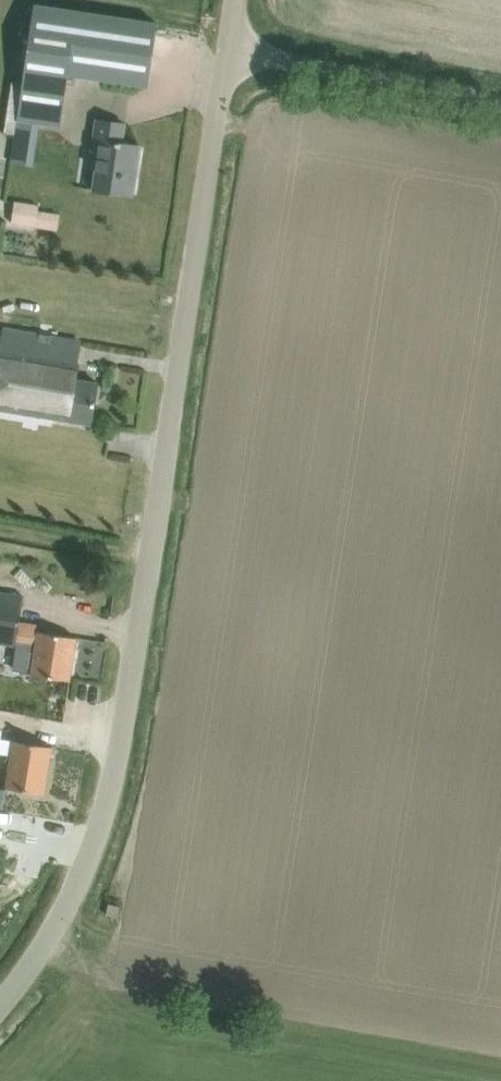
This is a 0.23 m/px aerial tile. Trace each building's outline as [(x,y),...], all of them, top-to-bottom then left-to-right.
[(17,120),(10,162),(32,165),(38,123),(59,126),(67,75),(146,86),(156,23),(34,4),(17,120)] [(93,189),(127,195),(132,164),(136,164),(139,146),(121,143),(124,123),(95,119),(90,153),(99,154),(93,189)] [(15,199),(12,221),(48,227),(50,211),(39,209),(40,203),(32,202),(15,199)] [(67,420),(74,379),(77,360),(75,359),(79,341),(6,328),(2,353),(0,353),(0,409),(67,420)] [(74,379),(67,420),(90,424),(97,383),(74,379)] [(35,648),(38,631),(39,625),(19,622),(23,595),(1,592),(0,592),(0,642),(35,648)] [(38,631),(35,648),(31,674),(47,676),(69,680),(75,637),(38,631)] [(8,749),(13,749),(14,740),(16,726),(0,723),(0,747),(8,749)] [(13,749),(6,787),(22,790),(43,794),(51,746),(14,740),(13,749)] [(106,914),(117,916),(119,905),(108,903),(106,914)]
